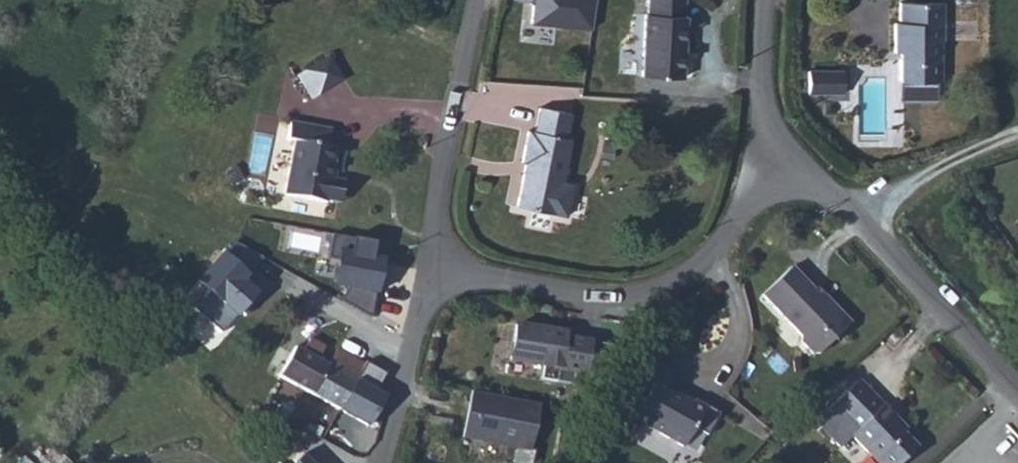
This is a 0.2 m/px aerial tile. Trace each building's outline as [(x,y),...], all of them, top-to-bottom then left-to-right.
[(591,29),(595,0),(533,0),(530,23),(591,29)] [(685,16),(683,16),(683,0),(647,0),(647,14),(644,14),(641,75),(682,78),(685,16)] [(941,81),(941,41),(943,41),(944,3),(899,2),(899,23),(894,23),(894,52),(899,52),(899,81),(900,81),(935,81),(941,81)] [(328,58),(297,76),(311,98),(313,97),(341,80),(331,63),(328,58)] [(808,94),(815,94),(815,84),(825,84),(826,71),(808,71),(808,94)] [(815,94),(843,94),(843,71),(826,71),(825,84),(815,84),(815,94)] [(935,81),(900,81),(900,100),(935,100),(935,81)] [(570,113),(539,107),(534,132),(527,130),(521,162),(530,164),(528,174),(523,173),(516,207),(566,216),(572,184),(562,182),(570,139),(565,138),(570,113)] [(330,130),(298,124),(290,122),(286,140),(289,141),(293,141),(284,195),(333,202),(337,181),(330,180),(336,148),(327,147),(330,130)] [(233,167),(223,173),(230,185),(241,178),(233,167)] [(343,182),(337,181),(333,202),(339,203),(343,182)] [(384,245),(331,235),(326,258),(335,260),(332,280),(348,282),(347,288),(340,301),(371,318),(384,245)] [(245,276),(262,257),(235,242),(223,256),(221,254),(196,282),(208,292),(193,310),(220,333),(239,312),(244,316),(260,298),(245,285),(241,281),(245,276)] [(819,297),(813,291),(790,267),(761,295),(800,336),(800,342),(812,354),(817,354),(850,323),(822,294),(819,297)] [(245,276),(241,281),(245,285),(250,280),(245,276)] [(819,297),(822,294),(816,288),(813,291),(819,297)] [(623,335),(625,323),(612,321),(610,333),(623,335)] [(584,374),(589,342),(563,338),(564,333),(515,325),(509,360),(542,365),(539,380),(556,383),(558,370),(584,374)] [(384,397),(355,381),(364,365),(336,349),(327,365),(316,359),(323,348),(308,339),(302,351),(294,347),(278,376),(368,426),(384,397)] [(718,414),(693,399),(690,404),(666,390),(675,375),(646,359),(633,383),(649,391),(633,419),(682,446),(693,428),(706,436),(718,414)] [(893,416),(858,380),(815,422),(840,448),(851,437),(877,462),(901,462),(917,447),(903,433),(890,420),(893,416)] [(470,391),(466,408),(489,412),(492,396),(470,391)] [(466,408),(461,438),(512,448),(512,451),(511,450),(509,462),(531,462),(533,451),(529,450),(538,405),(492,396),(489,412),(466,408)] [(890,420),(903,433),(906,429),(893,416),(890,420)]
